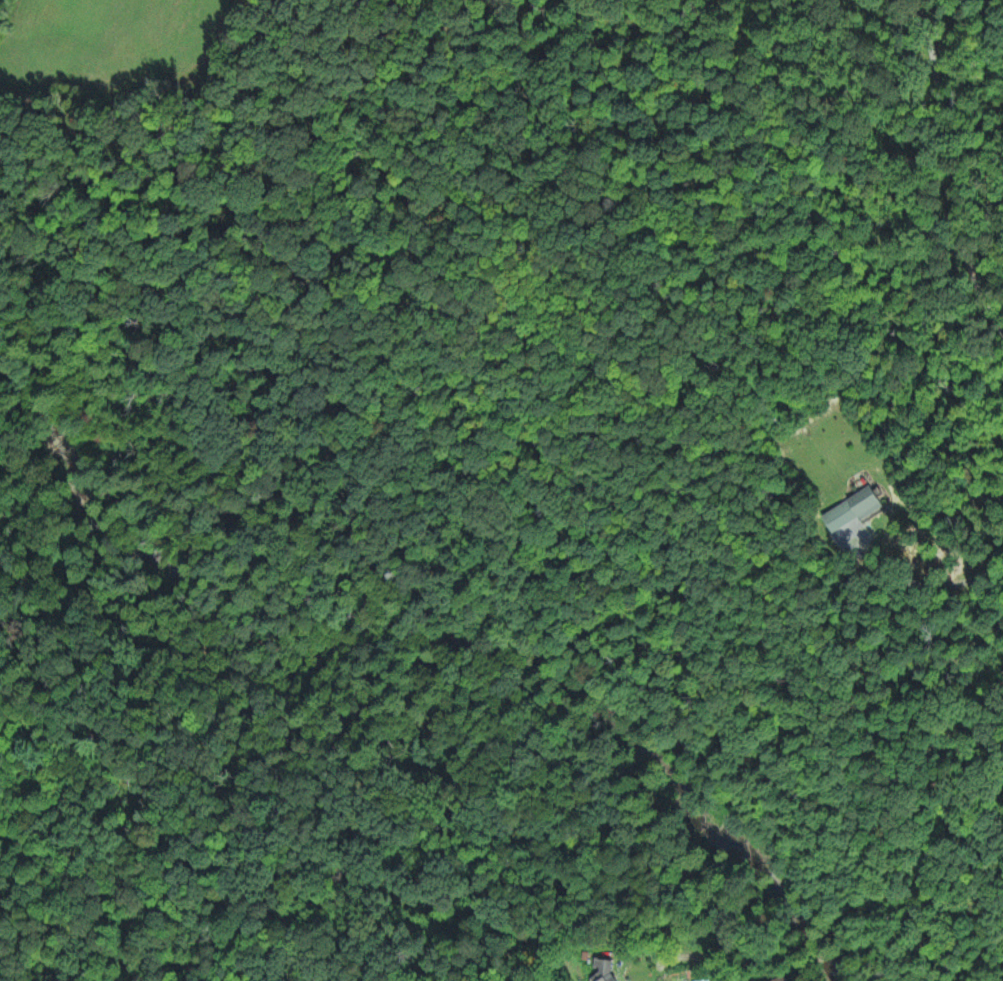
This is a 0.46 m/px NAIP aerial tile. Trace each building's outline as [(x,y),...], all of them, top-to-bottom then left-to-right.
[(859,522),(885,507),(872,485),(846,500),(859,522)] [(616,963),(597,960),(593,980),(612,980),(616,963)]
